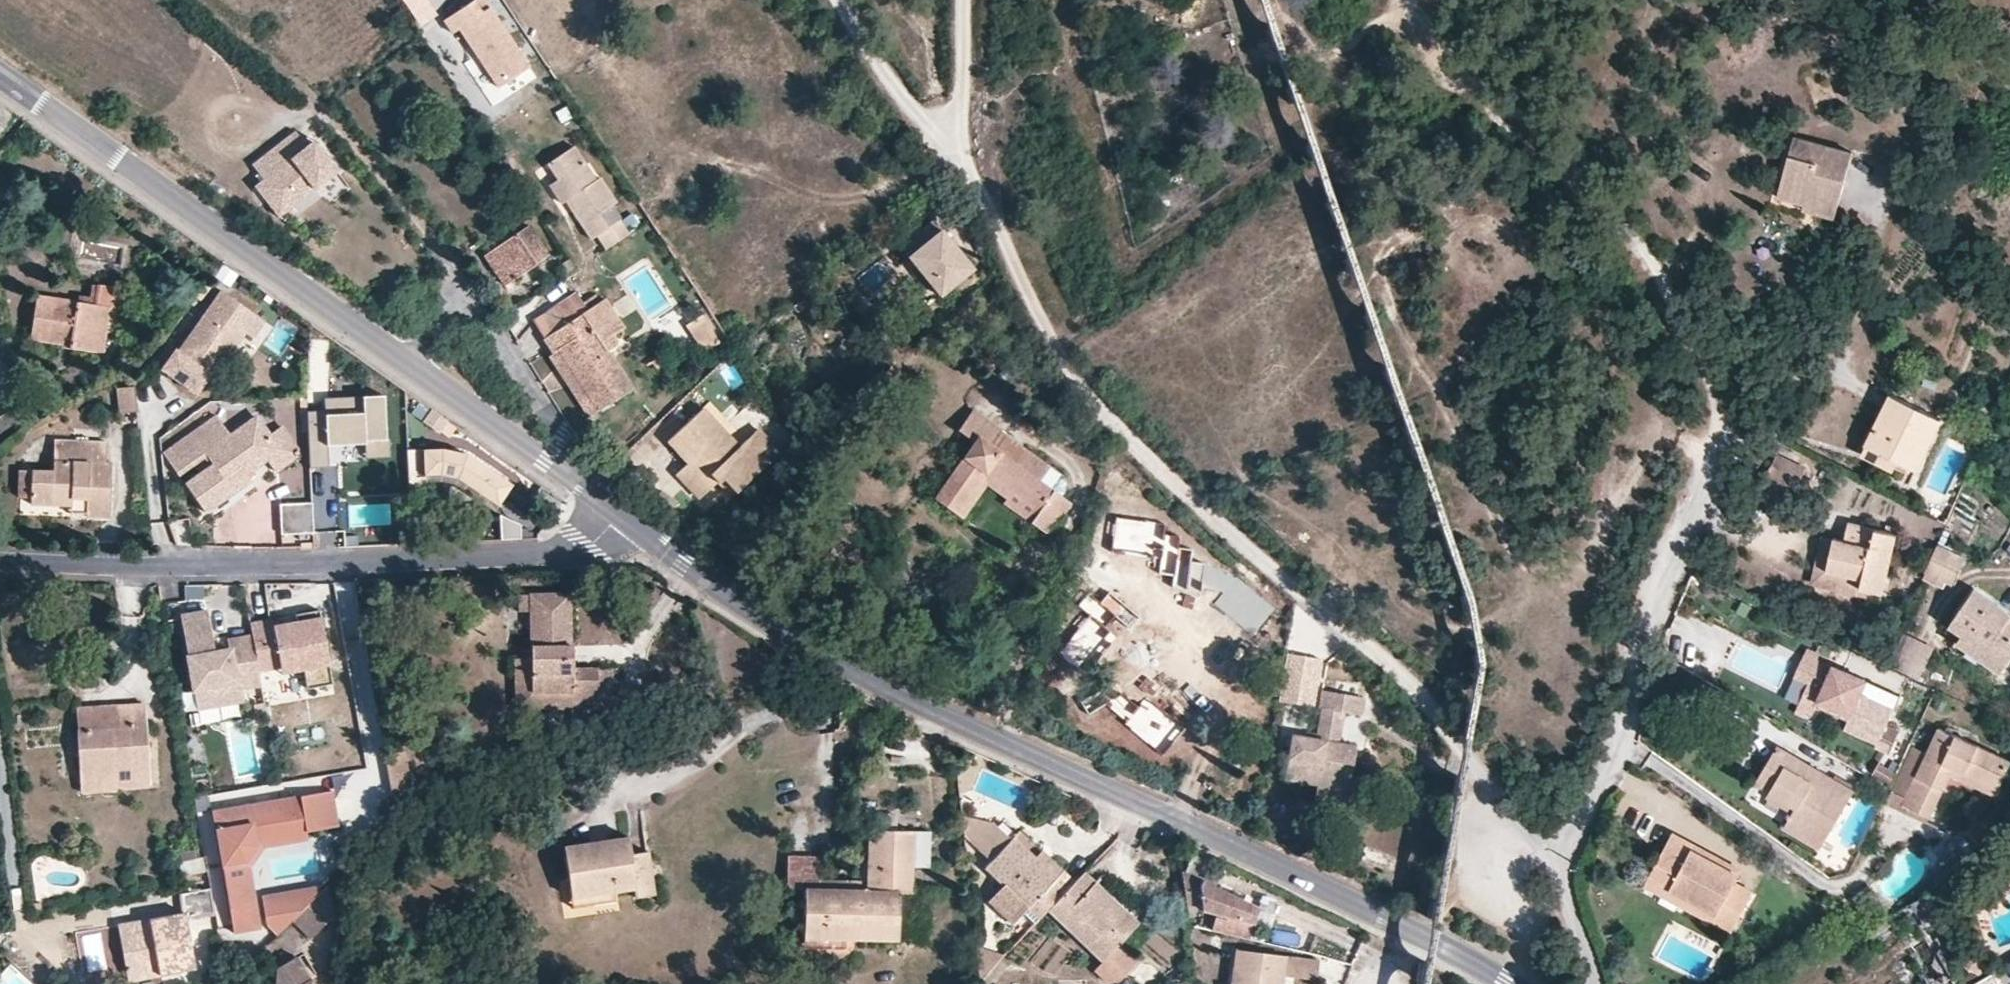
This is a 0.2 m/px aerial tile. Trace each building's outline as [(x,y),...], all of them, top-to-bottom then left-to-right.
[(529,67),(489,6),(480,12),(473,0),(444,20),(452,33),(459,28),(499,87),(529,67)] [(480,12),(489,6),(485,0),(473,0),(480,12)] [(0,106),(0,125),(5,129),(15,116),(0,106)] [(314,139),(307,145),(295,131),(252,164),(263,179),(255,185),(276,212),(311,185),(314,188),(338,170),(314,139)] [(1838,203),(1852,152),(1794,136),(1777,196),(1804,203),(1805,204),(1808,195),(1838,203)] [(620,219),(608,227),(599,213),(611,205),(616,202),(599,177),(595,180),(589,184),(578,167),(584,162),(574,146),(547,163),(557,179),(549,184),(559,200),(566,200),(591,239),(597,235),(606,248),(629,233),(620,219)] [(578,167),(589,184),(595,180),(584,162),(578,167)] [(278,216),(314,188),(311,185),(276,212),(278,216)] [(1834,217),(1838,203),(1808,195),(1805,204),(1804,203),(1802,209),(1834,217)] [(611,205),(599,213),(608,227),(620,219),(611,205)] [(917,248),(940,229),(933,220),(909,239),(917,248)] [(492,250),(501,263),(493,269),(504,285),(549,255),(528,224),(492,250)] [(972,268),(940,229),(917,248),(909,239),(899,247),(939,295),(972,268)] [(501,263),(492,250),(484,256),(493,269),(501,263)] [(577,269),(569,258),(558,265),(565,277),(577,269)] [(77,301),(93,304),(96,284),(91,283),(89,296),(78,294),(77,301)] [(128,289),(96,284),(93,304),(77,301),(36,295),(29,338),(61,343),(69,344),(68,348),(102,353),(105,332),(108,306),(125,309),(128,289)] [(214,375),(244,332),(252,338),(265,320),(221,290),(178,351),(208,371),(214,375)] [(544,337),(587,310),(575,293),(533,320),(544,337)] [(632,388),(608,350),(616,345),(617,340),(613,335),(624,328),(605,298),(587,310),(544,337),(553,352),(558,349),(597,410),(632,388)] [(125,309),(108,306),(105,332),(122,334),(125,309)] [(702,314),(685,325),(692,335),(709,325),(702,314)] [(716,336),(709,325),(692,335),(705,355),(711,351),(714,348),(716,342),(716,336)] [(192,394),(208,371),(178,351),(172,346),(156,369),(192,394)] [(548,356),(586,417),(597,410),(558,349),(553,352),(548,356)] [(651,361),(652,363),(656,370),(667,364),(662,355),(651,361)] [(900,385),(906,378),(890,366),(885,372),(900,385)] [(117,388),(119,412),(137,411),(134,386),(117,388)] [(1915,470),(1940,419),(1890,394),(1866,445),(1898,461),(1915,470)] [(327,467),(326,445),(364,443),(364,440),(386,439),(384,395),(324,398),(325,410),(308,411),(311,468),(327,467)] [(779,451),(758,428),(739,446),(702,407),(668,440),(687,461),(675,473),(699,498),(716,483),(722,477),(736,492),(779,451)] [(432,409),(423,422),(439,433),(448,420),(432,409)] [(974,442),(987,451),(1000,431),(971,410),(957,430),(974,442)] [(198,472),(184,482),(204,512),(250,480),(245,474),(267,458),(280,449),(270,435),(256,415),(230,434),(215,414),(162,452),(178,475),(193,465),(198,472)] [(282,427),(270,435),(280,449),(267,458),(276,471),(300,453),(282,427)] [(1063,476),(1000,431),(987,451),(974,442),(934,499),(962,518),(986,485),(991,478),(1037,512),(1030,523),(1045,533),(1068,501),(1061,496),(1064,492),(1066,480),(1063,476)] [(390,457),(389,439),(386,439),(364,440),(364,443),(365,458),(390,457)] [(109,463),(106,463),(106,446),(106,443),(54,441),(52,471),(18,469),(17,497),(30,497),(30,503),(70,505),(71,497),(86,498),(86,513),(86,515),(110,516),(111,463),(109,463)] [(1898,461),(1866,445),(1861,456),(1892,472),(1898,461)] [(439,474),(456,477),(492,502),(506,480),(466,453),(442,447),(408,449),(409,475),(439,474)] [(365,460),(364,451),(331,452),(331,461),(365,460)] [(1805,469),(1776,455),(1770,467),(1799,481),(1805,469)] [(1786,508),(1799,481),(1770,467),(1757,494),(1786,508)] [(506,480),(492,502),(456,477),(439,474),(409,475),(411,510),(434,480),(439,480),(453,483),(493,511),(511,483),(506,480)] [(716,483),(730,497),(736,492),(722,477),(716,483)] [(1002,503),(1030,523),(1037,512),(991,478),(986,485),(1005,499),(1002,503)] [(792,498),(808,510),(813,503),(797,491),(792,498)] [(86,498),(71,497),(70,505),(70,512),(86,513),(86,498)] [(312,502),(279,503),(281,534),(314,533),(312,502)] [(1202,593),(1206,563),(1191,561),(1192,549),(1168,546),(1153,534),(1154,522),(1116,517),(1111,549),(1158,555),(1156,575),(1171,577),(1169,589),(1202,593)] [(1860,587),(1882,593),(1884,593),(1897,534),(1848,522),(1845,540),(1833,537),(1833,538),(1826,570),(1862,578),(1860,587)] [(501,541),(523,541),(523,523),(502,523),(501,541)] [(1860,587),(1862,578),(1826,570),(1833,538),(1823,536),(1812,583),(1881,598),(1882,593),(1860,587)] [(1950,584),(1963,556),(1938,544),(1925,573),(1946,582),(1950,584)] [(1946,582),(1925,573),(1922,579),(1943,588),(1946,582)] [(2009,618),(2009,617),(2009,612),(1975,588),(1949,626),(1962,635),(1956,642),(2001,673),(2009,659),(2009,619),(2009,618)] [(1130,629),(1139,617),(1109,593),(1099,605),(1088,596),(1080,606),(1092,616),(1061,655),(1078,668),(1106,632),(1101,628),(1112,614),(1130,629)] [(527,598),(528,611),(531,659),(534,693),(572,690),(572,699),(602,697),(600,666),(577,667),(572,595),(527,598)] [(273,621),(251,625),(253,638),(259,674),(280,670),(303,667),(304,673),(307,691),(332,687),(320,613),(296,617),(297,624),(274,628),(273,621)] [(209,614),(182,619),(194,692),(214,689),(217,709),(245,704),(242,692),(261,689),(259,674),(253,638),(229,642),(230,651),(215,653),(209,654),(208,645),(214,644),(209,614)] [(1920,673),(1933,647),(1908,635),(1896,662),(1920,673)] [(1797,707),(1812,714),(1818,701),(1850,714),(1844,728),(1876,742),(1875,746),(1890,753),(1900,731),(1886,724),(1892,709),(1858,694),(1864,680),(1817,659),(1819,654),(1807,648),(1794,677),(1808,684),(1799,704),(1797,707)] [(1312,707),(1320,661),(1287,655),(1279,701),(1312,707)] [(531,659),(518,660),(522,710),(573,707),(572,699),(572,690),(534,693),(531,659)] [(617,664),(600,666),(602,697),(603,705),(620,703),(617,664)] [(1353,669),(1328,664),(1327,691),(1353,696),(1353,669)] [(303,667),(280,670),(281,676),(304,673),(303,667)] [(1799,704),(1808,684),(1794,677),(1784,697),(1799,704)] [(1898,695),(1864,680),(1858,694),(1892,709),(1898,695)] [(1315,705),(1321,706),(1316,732),(1315,739),(1307,737),(1291,735),(1283,778),(1316,784),(1347,790),(1355,746),(1347,745),(1337,743),(1343,712),(1353,714),(1360,715),(1364,698),(1353,696),(1327,691),(1318,689),(1315,705)] [(1159,752),(1180,726),(1143,697),(1135,707),(1120,694),(1110,707),(1128,722),(1125,725),(1159,752)] [(97,710),(98,727),(78,729),(77,729),(82,777),(115,773),(115,779),(151,776),(144,706),(97,710)] [(97,710),(76,712),(78,729),(98,727),(97,710)] [(1360,715),(1353,714),(1347,745),(1355,746),(1360,715)] [(1966,771),(1999,787),(2009,764),(2009,761),(1940,728),(1928,753),(1913,746),(1898,779),(1912,786),(1903,805),(1929,817),(1950,772),(1963,778),(1966,771)] [(1853,791),(1777,746),(1755,784),(1795,808),(1784,826),(1820,847),(1853,791)] [(1999,787),(1966,771),(1963,778),(1996,794),(1999,787)] [(81,777),(83,794),(117,791),(115,779),(115,773),(82,777),(81,777)] [(1903,805),(1912,786),(1898,779),(1886,803),(1927,823),(1929,817),(1903,805)] [(1316,784),(1314,794),(1345,800),(1347,790),(1316,784)] [(334,792),(216,810),(224,864),(247,861),(261,842),(308,835),(307,832),(340,827),(334,792)] [(876,814),(876,830),(896,831),(897,814),(876,814)] [(964,835),(972,843),(991,823),(962,817),(964,835)] [(1048,910),(1074,883),(1062,872),(1056,878),(1034,857),(1013,837),(1010,840),(991,823),(972,843),(990,861),(984,867),(1003,885),(988,901),(1012,924),(1027,909),(1036,899),(1048,910)] [(867,892),(899,893),(911,893),(912,867),(913,831),(896,831),(876,830),(869,830),(867,890),(867,892)] [(931,831),(913,831),(912,867),(930,868),(931,831)] [(1741,870),(1672,833),(1649,876),(1718,913),(1713,922),(1731,932),(1753,892),(1734,883),(1741,870)] [(247,861),(224,864),(230,904),(256,901),(251,865),(266,845),(309,839),(308,835),(261,842),(247,861)] [(629,838),(565,846),(572,895),(615,889),(635,886),(636,900),(656,897),(650,853),(632,856),(629,838)] [(1180,871),(1181,871),(1215,887),(1225,866),(1176,843),(1180,871)] [(1040,851),(1034,857),(1056,878),(1062,872),(1040,851)] [(867,892),(867,890),(819,889),(819,857),(788,856),(787,888),(804,889),(803,938),(898,940),(899,893),(867,892)] [(1215,887),(1181,871),(1186,906),(1200,904),(1201,910),(1215,914),(1211,930),(1249,938),(1257,908),(1215,887)] [(1085,872),(1074,883),(1048,910),(1101,961),(1094,970),(1106,982),(1117,982),(1136,961),(1118,944),(1138,923),(1085,872)] [(1718,913),(1649,876),(1644,885),(1713,922),(1718,913)] [(299,915),(292,922),(310,940),(339,912),(328,887),(321,893),(312,903),(299,915)] [(320,888),(301,891),(312,903),(321,893),(320,888)] [(615,889),(572,895),(574,910),(617,904),(615,889)] [(209,890),(187,894),(192,918),(213,915),(209,890)] [(312,903),(301,891),(263,898),(266,916),(296,912),(299,915),(312,903)] [(119,924),(128,983),(130,983),(196,974),(188,918),(192,918),(187,894),(162,899),(164,917),(119,924)] [(1039,920),(1048,910),(1036,899),(1027,909),(1039,920)] [(256,901),(230,904),(234,931),(260,928),(256,901)] [(296,912),(266,916),(267,924),(278,936),(292,922),(299,915),(296,912)] [(979,982),(1001,959),(1004,956),(976,946),(979,982)] [(1293,977),(1316,980),(1319,961),(1236,949),(1231,983),(1281,983),(1282,976),(1293,977)] [(278,969),(277,983),(313,983),(298,958),(278,969)] [(1001,959),(979,982),(980,983),(991,983),(1007,966),(1001,959)] [(1993,973),(1972,983),(1999,983),(1993,973)]
